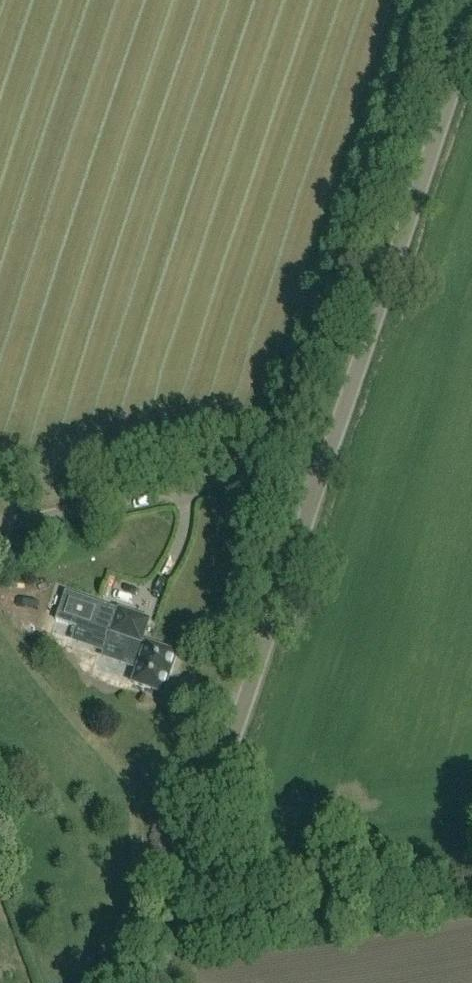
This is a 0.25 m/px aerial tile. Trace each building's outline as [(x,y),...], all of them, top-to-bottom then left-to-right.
[(104,636),(114,608),(66,591),(56,620),(104,636)] [(163,693),(177,654),(143,642),(150,620),(119,610),(108,643),(129,650),(125,659),(129,666),(138,669),(133,683),(163,693)]
